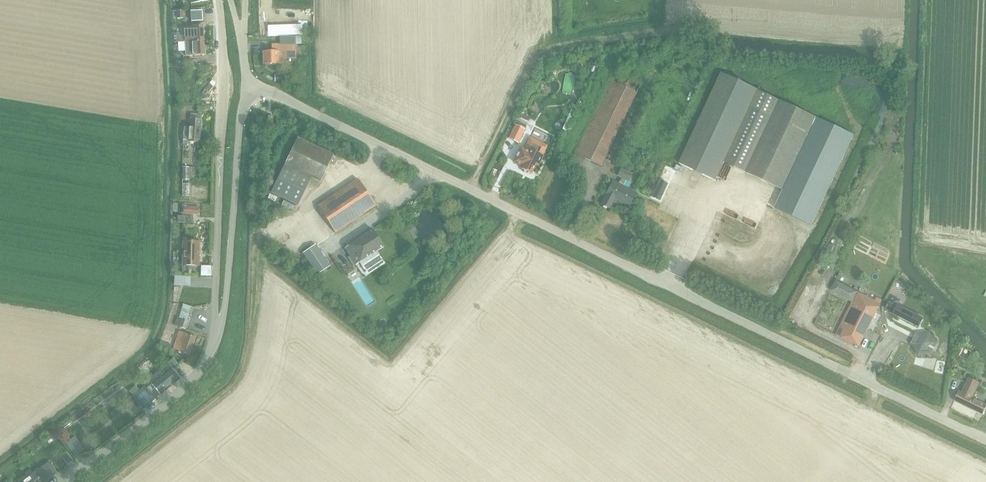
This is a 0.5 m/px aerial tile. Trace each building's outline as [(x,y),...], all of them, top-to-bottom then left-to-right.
[(203,21),(202,11),(191,11),(192,21),(203,21)] [(267,25),(268,36),(302,35),(301,24),(267,25)] [(184,28),(185,42),(204,41),(203,26),(191,27),(184,28)] [(204,41),(185,42),(186,56),(205,55),(204,41)] [(278,44),(278,51),(263,51),(264,65),(284,64),(284,58),(294,58),(294,44),(278,44)] [(601,166),(641,85),(644,77),(635,72),(631,80),(615,72),(575,154),(601,166)] [(722,73),(679,164),(716,181),(724,162),(742,171),(776,99),(758,90),(722,73)] [(776,99),(742,171),(783,190),(775,208),(811,226),(854,135),(776,99)] [(520,113),(516,120),(526,125),(529,117),(520,113)] [(184,127),(184,140),(183,144),(189,144),(189,142),(200,143),(202,115),(194,114),(194,116),(191,116),(191,119),(190,119),(190,127),(184,127)] [(516,126),(509,139),(518,144),(525,130),(516,126)] [(298,137),(284,165),(312,178),(321,182),(334,155),(298,137)] [(518,155),(514,163),(523,167),(522,170),(524,171),(524,173),(527,174),(529,173),(531,174),(535,165),(538,166),(548,147),(530,138),(524,150),(523,149),(520,156),(518,155)] [(312,178),(284,165),(271,191),(298,204),(312,178)] [(195,167),(183,167),(182,167),(182,180),(189,180),(189,178),(195,178),(195,167)] [(629,206),(636,193),(623,186),(626,180),(628,181),(630,176),(622,172),(619,177),(622,178),(619,184),(613,181),(606,195),(601,205),(609,209),(615,199),(629,206)] [(330,198),(318,207),(335,233),(376,206),(358,179),(351,184),(349,182),(343,186),(338,178),(324,187),(330,198)] [(660,200),(668,184),(660,180),(652,197),(660,200)] [(409,231),(413,237),(419,233),(415,227),(409,231)] [(373,230),(345,248),(356,265),(365,259),(370,267),(383,259),(378,251),(384,247),(373,231),(373,230)] [(183,265),(199,266),(200,242),(183,241),(183,243),(182,245),(182,248),(183,249),(183,265)] [(303,253),(317,274),(320,278),(325,275),(323,271),(330,266),(316,245),(303,253)] [(428,255),(425,259),(430,263),(433,259),(428,255)] [(859,347),(882,301),(877,298),(875,301),(836,281),(831,291),(852,302),(836,335),(859,347)] [(924,319),(898,306),(900,300),(893,296),(889,303),(885,309),(893,313),(893,314),(919,328),(924,319)] [(186,329),(187,324),(192,307),(183,304),(179,318),(180,318),(178,323),(179,323),(178,325),(180,326),(180,327),(186,329)] [(189,356),(195,337),(179,332),(173,349),(179,351),(178,352),(189,356)] [(931,355),(936,343),(930,333),(917,333),(911,345),(918,355),(931,355)] [(160,342),(158,348),(169,351),(171,345),(160,342)] [(172,368),(147,388),(146,386),(132,397),(143,410),(167,390),(181,378),(172,368)] [(983,415),(984,412),(985,413),(985,405),(971,398),(979,383),(969,378),(962,393),(959,392),(954,401),(983,415)] [(75,437),(66,443),(75,457),(85,450),(75,437)] [(58,473),(50,463),(24,481),(46,481),(58,473)]
